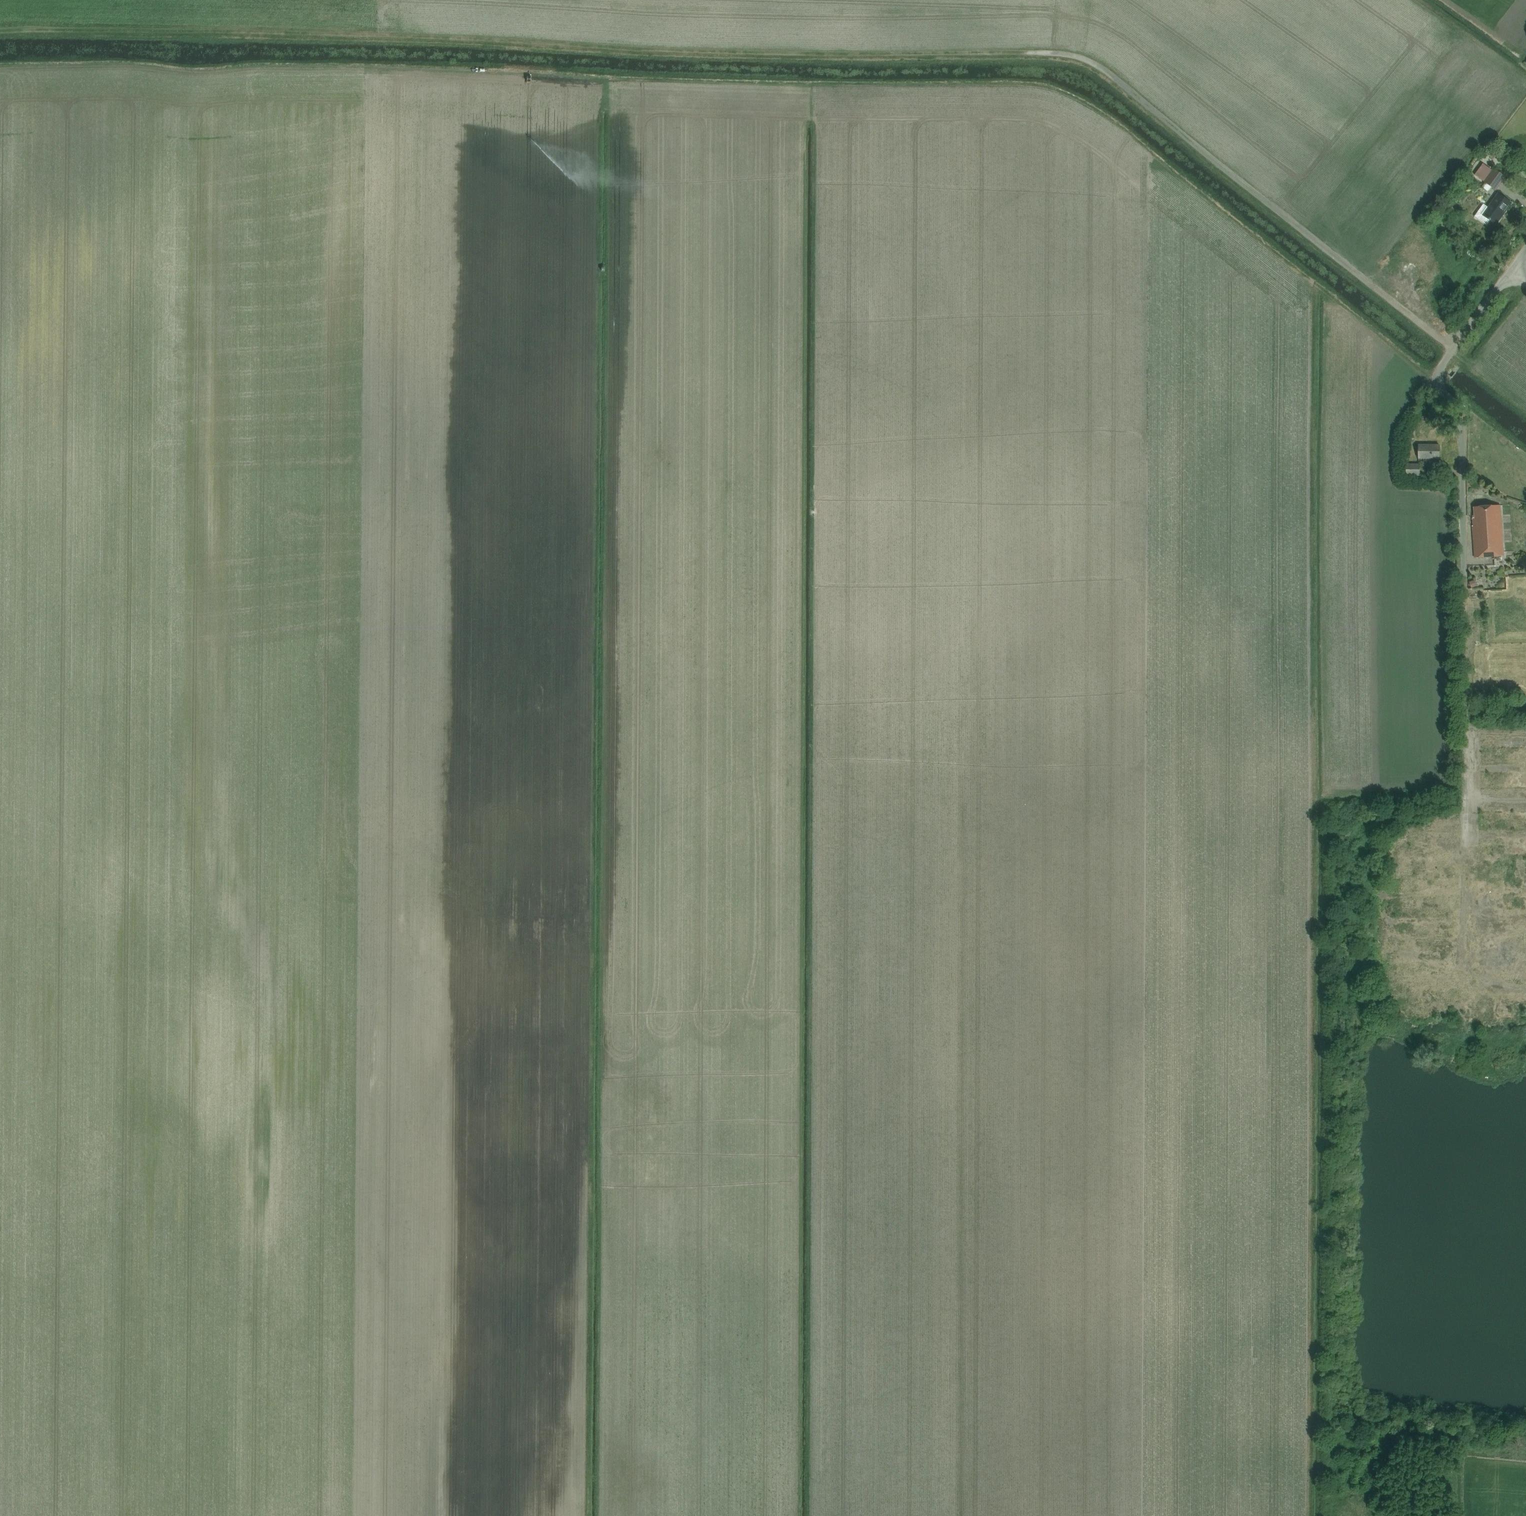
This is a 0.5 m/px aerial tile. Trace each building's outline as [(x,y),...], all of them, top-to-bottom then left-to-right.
[(1494,166),(1484,180),(1496,188),(1506,175),(1494,166)] [(1496,225),(1512,203),(1498,193),(1488,207),(1484,204),(1475,216),(1487,225),(1491,221),(1496,225)] [(1419,459),(1440,459),(1440,445),(1419,445),(1419,459)] [(1406,465),(1406,474),(1420,474),(1420,465),(1406,465)] [(1473,526),(1475,558),(1504,556),(1501,505),(1474,507),(1475,518),(1473,518),(1474,526),(1473,526)] [(1479,586),(1477,580),(1470,582),(1472,588),(1479,586)]
